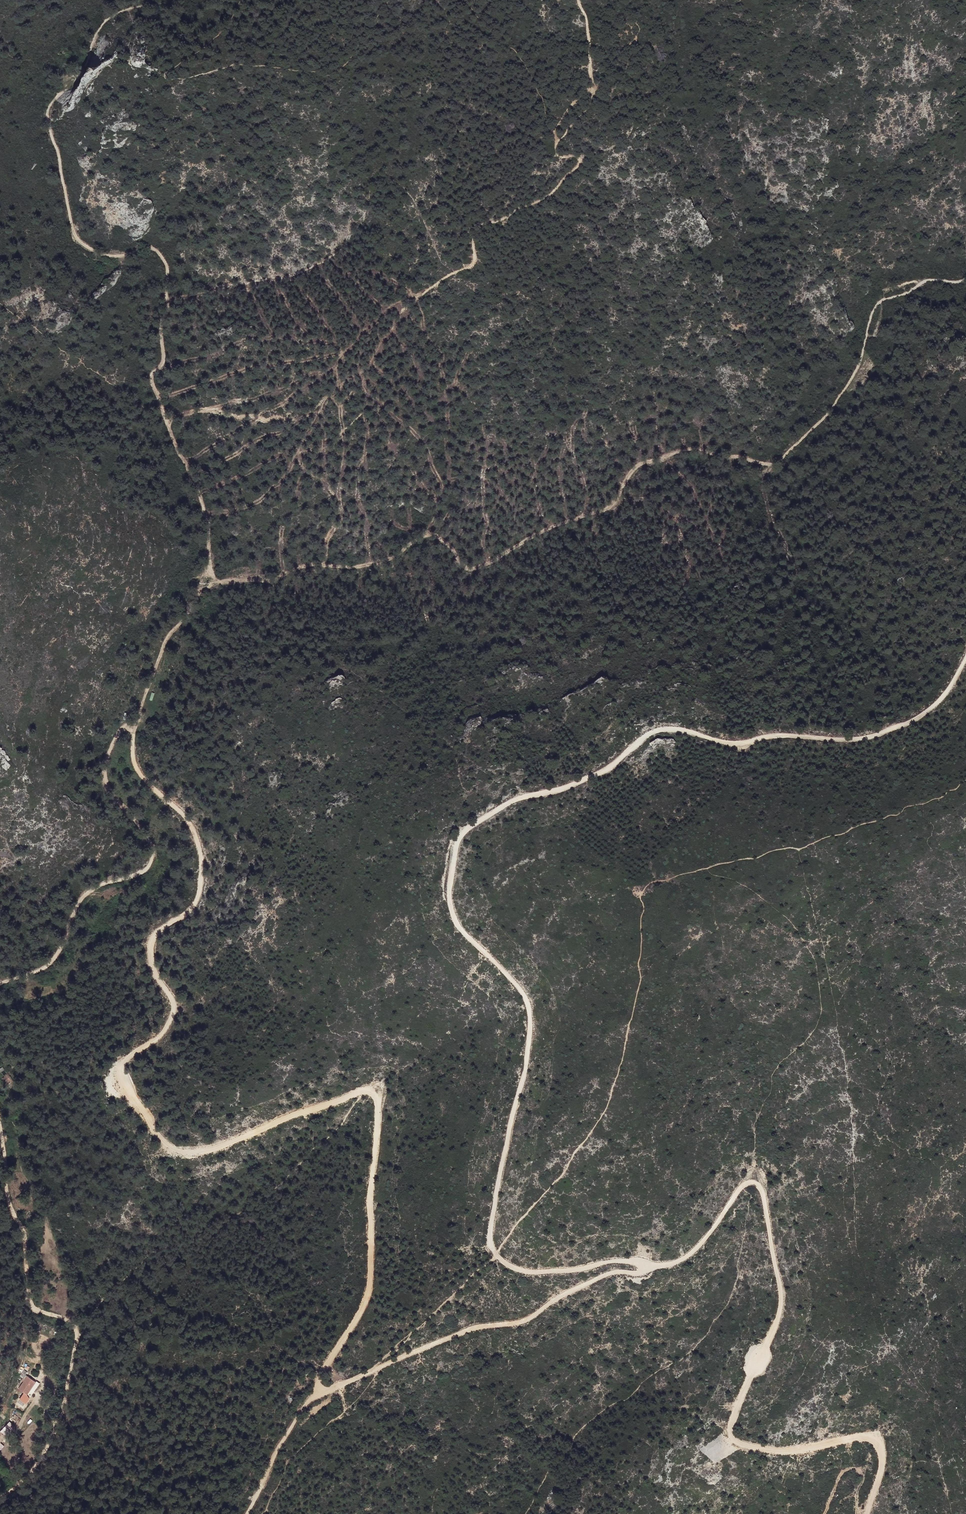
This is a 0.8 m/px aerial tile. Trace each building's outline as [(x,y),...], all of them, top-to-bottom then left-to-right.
[(3,1076),(7,1084),(12,1082),(8,1073),(3,1076)] [(64,1245),(60,1239),(56,1242),(60,1247),(64,1245)] [(15,1353),(10,1359),(9,1365),(8,1368),(13,1371),(22,1359),(15,1353)] [(27,1376),(19,1389),(25,1392),(20,1399),(27,1403),(31,1397),(30,1397),(39,1383),(27,1376)] [(10,1422),(1,1430),(8,1437),(17,1428),(10,1422)]
